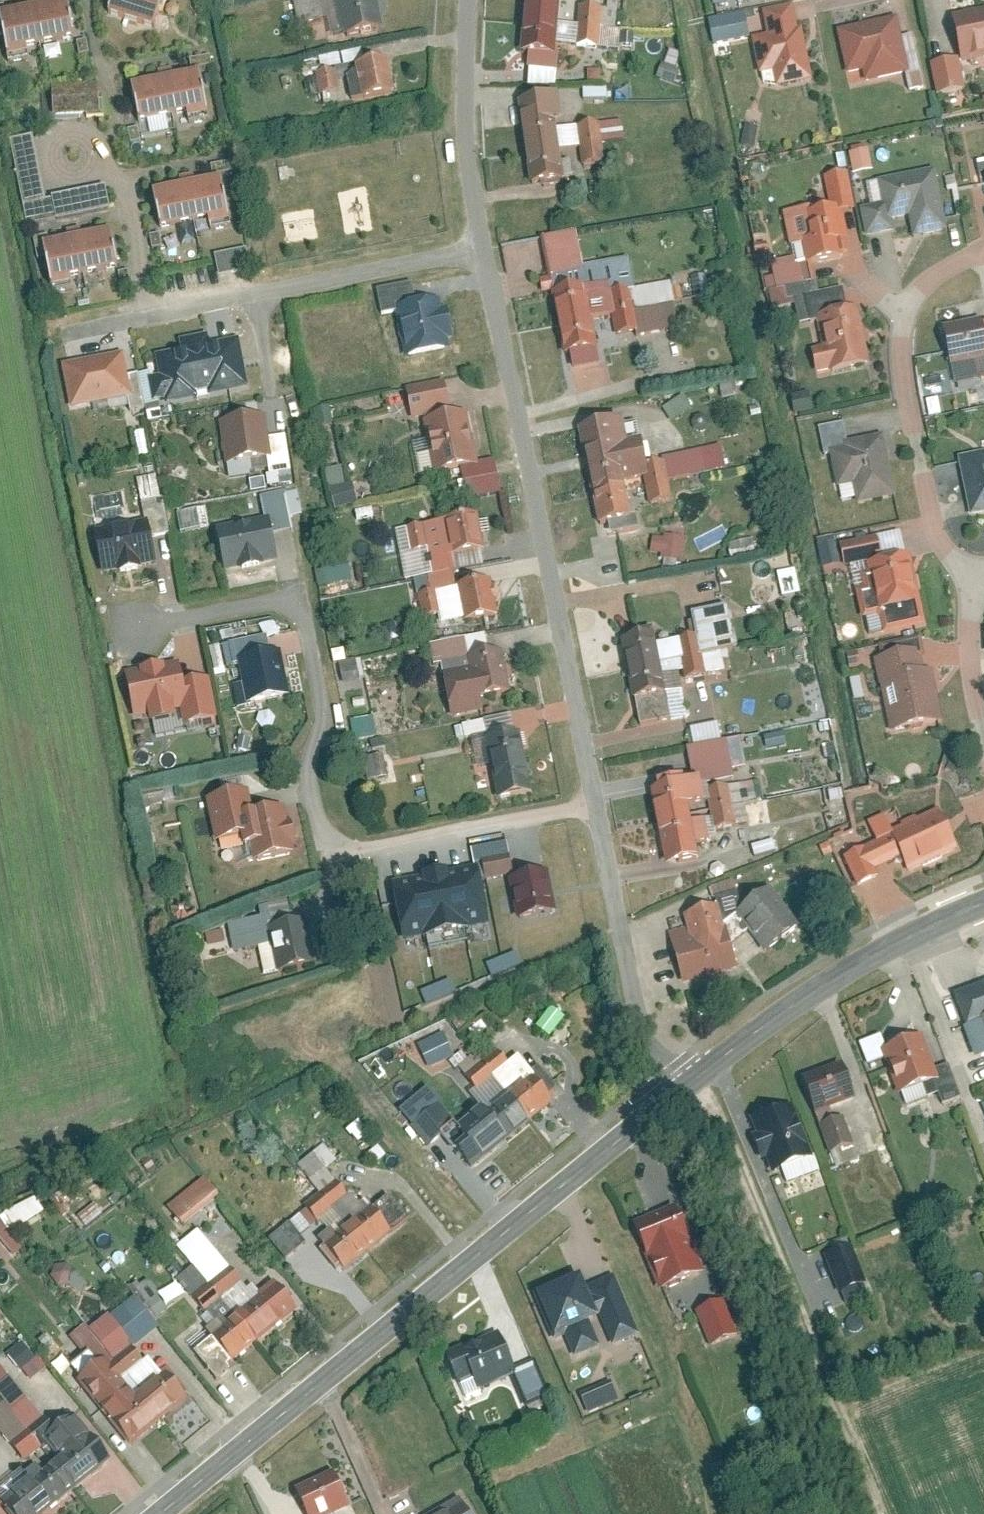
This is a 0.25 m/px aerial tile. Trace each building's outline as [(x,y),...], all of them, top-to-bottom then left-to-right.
[(105,17),(156,30),(163,0),(109,0),(105,17)] [(324,18),(339,14),(346,42),(381,33),(373,0),(319,0),(324,18)] [(520,52),(528,54),(526,91),(561,93),(564,50),(554,49),(557,0),(524,0),(520,52)] [(63,4),(0,16),(0,25),(7,60),(26,57),(24,50),(70,41),(63,4)] [(795,5),(760,13),(765,38),(749,41),(757,75),(772,72),(776,88),(812,79),(795,5)] [(598,8),(577,6),(574,48),(594,49),(598,8)] [(930,65),(937,96),(963,90),(957,64),(983,59),(983,8),(948,15),(957,60),(930,65)] [(714,56),(731,52),(729,42),(748,38),(743,13),(707,20),(714,56)] [(892,20),(836,33),(846,75),(862,71),(865,83),(905,74),(892,20)] [(382,59),(352,66),(360,100),(390,93),(382,59)] [(332,69),(315,73),(320,97),(338,93),(332,69)] [(159,81),(128,88),(136,127),(183,116),(185,124),(205,120),(195,74),(173,79),(171,70),(157,73),(159,81)] [(922,88),(921,73),(907,74),(908,89),(922,88)] [(98,85),(52,89),(54,117),(100,113),(98,85)] [(554,98),(516,104),(528,187),(564,181),(560,152),(581,149),(583,168),(600,166),(594,124),(559,129),(554,98)] [(34,139),(10,143),(26,226),(110,210),(106,190),(46,202),(34,139)] [(851,173),(871,171),(868,149),(848,152),(851,173)] [(883,207),(861,211),(866,237),(891,232),(889,222),(907,218),(911,239),(947,232),(935,172),(878,183),(883,207)] [(808,265),(852,255),(842,213),(855,210),(847,174),(823,179),(829,210),(805,215),(810,236),(802,237),(808,265)] [(180,186),(150,193),(159,231),(204,220),(206,230),(230,225),(219,177),(196,182),(194,176),(178,180),(180,186)] [(69,240),(41,246),(51,292),(71,288),(70,282),(116,272),(107,231),(82,236),(81,230),(67,233),(69,240)] [(578,236),(540,243),(562,358),(598,351),(592,319),(614,315),(618,337),(677,326),(669,283),(633,290),(628,263),(585,271),(578,236)] [(217,276),(250,271),(246,249),(214,254),(217,276)] [(418,302),(414,285),(378,293),(382,312),(393,310),(404,359),(448,349),(437,298),(418,302)] [(842,288),(800,297),(806,325),(816,323),(821,349),(810,351),(815,376),(871,365),(859,307),(846,310),(842,288)] [(942,328),(955,387),(983,381),(983,337),(980,320),(942,328)] [(153,375),(158,402),(245,387),(238,340),(160,352),(163,373),(153,375)] [(146,409),(138,372),(128,374),(123,351),(61,365),(70,409),(127,396),(131,413),(146,409)] [(453,414),(446,382),(405,391),(411,422),(423,419),(435,475),(479,465),(467,411),(453,414)] [(683,395),(662,408),(670,421),(691,408),(683,395)] [(267,409),(221,420),(231,462),(277,451),(267,409)] [(617,419),(577,427),(597,529),(633,521),(625,481),(643,477),(649,507),(673,502),(669,480),(704,473),(699,449),(645,460),(641,441),(622,445),(617,419)] [(830,451),(837,488),(852,485),(855,504),(897,496),(885,437),(849,444),(846,428),(819,433),(823,453),(830,451)] [(958,457),(970,515),(983,512),(983,451),(958,457)] [(356,505),(352,484),(344,485),(341,467),(325,470),(333,510),(356,505)] [(179,532),(208,528),(205,509),(177,512),(179,532)] [(474,513),(440,520),(449,557),(482,552),(474,513)] [(271,514),(221,525),(231,570),(281,558),(271,514)] [(157,520),(99,527),(106,580),(163,573),(157,520)] [(422,526),(404,530),(409,552),(427,548),(422,526)] [(901,530),(836,546),(842,568),(848,566),(862,622),(879,618),(883,634),(924,624),(901,530)] [(662,536),(651,535),(649,554),(660,555),(659,563),(683,565),(686,534),(663,532),(662,536)] [(449,557),(428,561),(430,574),(451,570),(449,557)] [(316,572),(317,586),(351,583),(350,569),(316,572)] [(795,569),(777,572),(781,596),(799,592),(795,569)] [(453,587),(450,572),(429,577),(432,593),(419,596),(424,618),(439,615),(434,592),(455,588),(462,626),(498,619),(490,580),(453,587)] [(726,606),(687,614),(692,637),(677,640),(685,681),(703,677),(698,655),(734,648),(726,606)] [(493,631),(425,641),(430,670),(440,668),(447,712),(480,707),(479,699),(513,694),(506,649),(496,651),(493,631)] [(653,633),(620,640),(638,726),(671,719),(653,633)] [(267,634),(231,642),(245,705),(295,693),(283,642),(270,645),(267,634)] [(917,648),(871,659),(889,733),(935,722),(917,648)] [(192,657),(133,668),(141,713),(155,710),(159,730),(185,725),(181,705),(200,701),(192,657)] [(339,662),(340,680),(361,679),(360,661),(339,662)] [(506,716),(461,726),(464,742),(484,738),(497,799),(532,792),(519,732),(510,734),(506,716)] [(373,717),(350,720),(352,739),(375,737),(373,717)] [(717,723),(689,729),(692,745),(720,739),(717,723)] [(726,742),(686,751),(693,785),(734,776),(726,742)] [(382,754),(362,758),(366,780),(385,777),(382,754)] [(683,784),(649,790),(664,867),(697,861),(683,784)] [(724,784),(705,788),(715,830),(734,826),(724,784)] [(241,794),(206,802),(217,845),(238,840),(240,851),(249,848),(252,863),(279,856),(267,805),(245,811),(241,794)] [(955,854),(937,815),(837,861),(852,894),(878,882),(874,873),(900,861),(907,876),(955,854)] [(507,859),(479,866),(483,883),(511,876),(507,859)] [(473,871),(389,886),(399,940),(483,924),(473,871)] [(546,873),(509,880),(516,919),(552,912),(546,873)] [(737,970),(732,945),(746,935),(764,955),(788,934),(760,893),(735,911),(736,916),(725,926),(720,906),(683,915),(686,928),(671,931),(683,982),(737,970)] [(306,969),(295,924),(266,931),(277,976),(306,969)] [(491,978),(522,966),(517,952),(486,965),(491,978)] [(450,980),(420,992),(425,1005),(456,994),(450,980)] [(954,998),(966,1029),(962,1030),(974,1061),(983,1056),(983,987),(954,998)] [(553,1036),(562,1013),(546,1007),(537,1030),(553,1036)] [(443,1034),(417,1044),(426,1069),(453,1059),(443,1034)] [(920,1035),(887,1047),(882,1035),(859,1043),(867,1065),(882,1059),(896,1096),(937,1080),(920,1035)] [(494,1057),(467,1077),(475,1088),(490,1077),(504,1097),(489,1107),(485,1102),(450,1128),(471,1158),(549,1102),(533,1080),(518,1090),(494,1057)] [(839,1064),(800,1080),(831,1155),(853,1146),(837,1105),(853,1099),(839,1064)] [(819,1173),(792,1104),(750,1120),(772,1176),(783,1172),(787,1185),(819,1173)] [(441,1137),(425,1117),(411,1128),(428,1148),(441,1137)] [(204,1180),(166,1208),(180,1226),(217,1198),(204,1180)] [(270,1243),(285,1260),(303,1244),(297,1236),(345,1195),(334,1183),(301,1210),(304,1214),(270,1243)] [(43,1214),(35,1198),(0,1215),(0,1217),(7,1232),(43,1214)] [(688,1238),(675,1207),(631,1226),(659,1292),(694,1277),(679,1242),(688,1238)] [(390,1236),(369,1209),(320,1246),(341,1273),(390,1236)] [(217,1366),(272,1321),(279,1315),(214,1235),(187,1257),(232,1312),(197,1341),(217,1366)] [(844,1304),(869,1295),(848,1239),(824,1247),(844,1304)] [(538,1289),(556,1331),(597,1314),(579,1272),(538,1289)] [(133,1295),(69,1348),(137,1431),(183,1394),(130,1329),(149,1314),(133,1295)] [(716,1303),(694,1312),(709,1346),(730,1337),(716,1303)] [(497,1333),(442,1357),(459,1396),(514,1372),(497,1333)] [(21,1341),(6,1355),(29,1381),(44,1368),(21,1341)] [(33,1513),(109,1446),(72,1404),(58,1416),(28,1382),(0,1406),(0,1408),(34,1447),(48,1434),(61,1449),(14,1491),(33,1513)] [(581,1397),(586,1414),(617,1406),(612,1388),(581,1397)] [(293,1491),(305,1513),(330,1513),(348,1505),(332,1472),(293,1491)] [(458,1498),(428,1513),(467,1513),(458,1498)]
